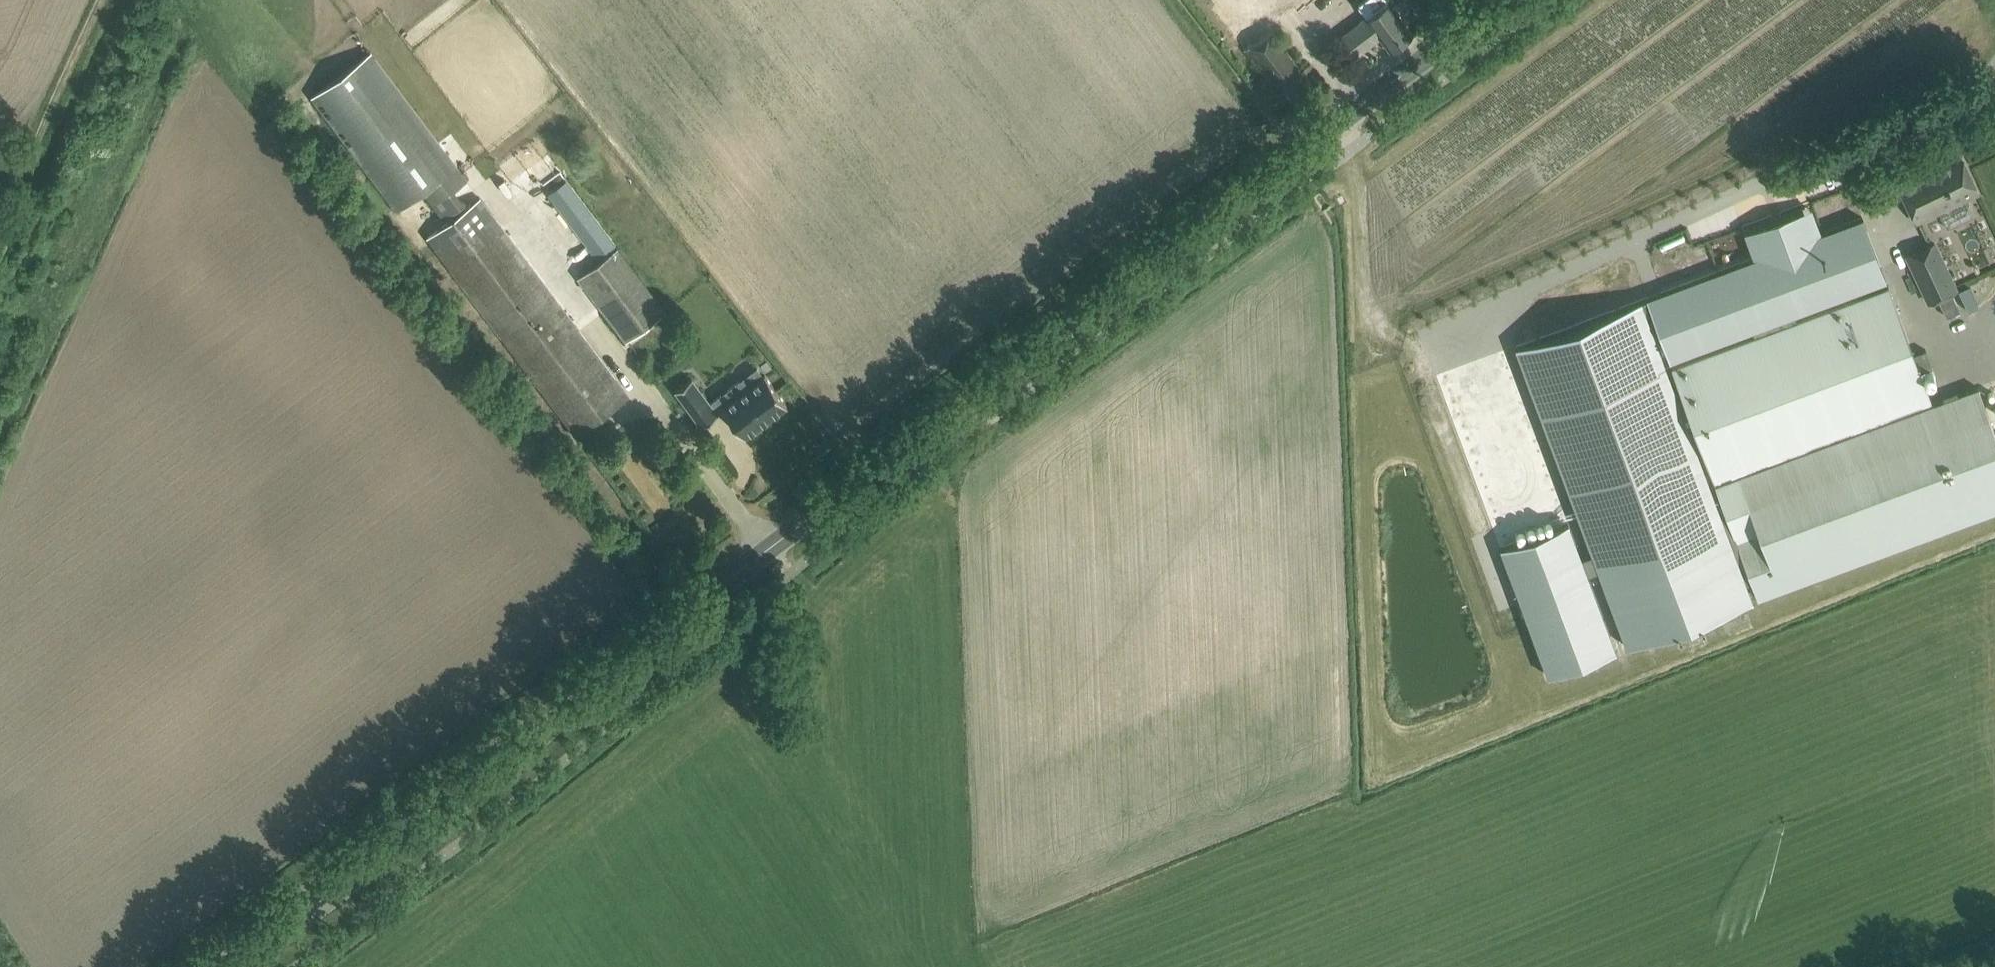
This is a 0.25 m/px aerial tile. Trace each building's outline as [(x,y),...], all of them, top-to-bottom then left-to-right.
[(1353,55),(1380,34),(1390,48),(1413,31),(1390,0),(1362,0),(1357,3),(1367,16),(1339,37),(1353,55)] [(1277,81),(1295,70),(1271,31),(1253,42),(1277,81)] [(313,95),(398,209),(423,190),(433,204),(468,178),(373,50),(313,95)] [(1896,177),(1916,220),(1979,191),(1958,147),(1896,177)] [(1812,212),(1819,229),(1853,216),(1847,199),(1812,212)] [(1950,225),(1974,213),(1968,201),(1944,214),(1950,225)] [(629,394),(484,202),(431,241),(576,434),(629,394)] [(1515,346),(1592,551),(1599,568),(1628,646),(1753,598),(1746,581),(1751,579),(1758,596),(1994,509),(1994,430),(1979,386),(1932,403),(1920,369),(1913,352),(1888,284),(1791,320),(1789,316),(1887,280),(1863,216),(1647,296),(1670,360),(1753,329),(1754,333),(1671,364),(1723,502),(1718,504),(1641,299),(1515,346)] [(1928,302),(1938,297),(1946,315),(1959,309),(1951,291),(1958,288),(1937,241),(1906,255),(1928,302)] [(579,275),(627,338),(665,310),(617,246),(579,275)] [(1969,284),(1959,289),(1968,309),(1978,305),(1969,284)] [(1926,348),(1913,352),(1920,369),(1932,365),(1926,348)] [(722,405),(745,435),(787,403),(765,373),(722,405)] [(675,388),(702,424),(718,412),(692,376),(675,388)] [(1569,519),(1499,546),(1548,675),(1616,650),(1588,572),(1599,568),(1592,551),(1582,554),(1569,519)]
